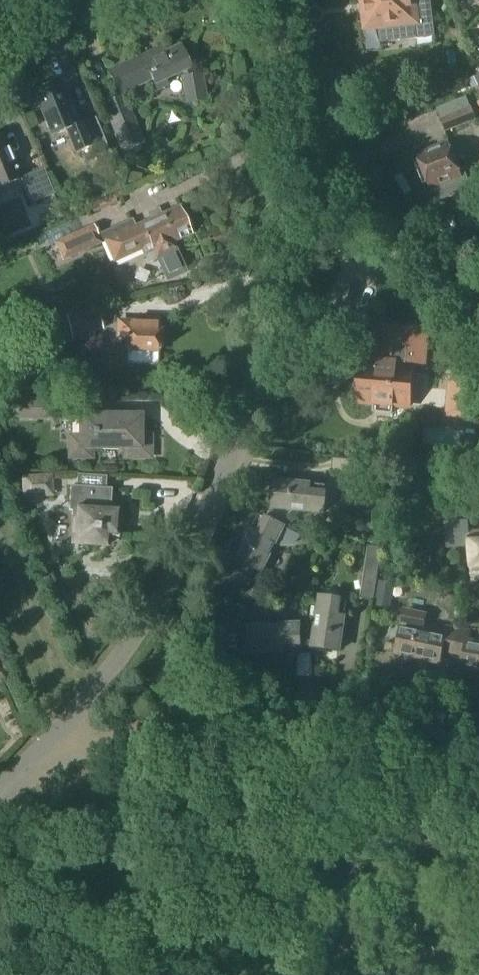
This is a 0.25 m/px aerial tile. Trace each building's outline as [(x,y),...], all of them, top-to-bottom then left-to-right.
[(366,28),(379,26),(380,42),(416,38),(413,11),(431,9),(430,0),(363,0),(366,28)] [(190,68),(180,46),(166,53),(164,48),(110,72),(119,93),(152,78),(157,89),(167,85),(165,80),(182,72),(185,77),(183,77),(187,103),(204,100),(200,75),(192,76),(189,68),(190,68)] [(468,80),(472,88),(478,85),(478,75),(468,80)] [(78,124),(64,89),(39,99),(53,135),(67,130),(76,153),(89,148),(93,157),(108,151),(95,119),(86,122),(86,121),(78,124)] [(123,150),(143,141),(134,119),(124,96),(103,105),(113,128),(123,150)] [(443,133),(475,120),(470,108),(438,120),(443,133)] [(20,177),(30,202),(54,192),(43,167),(20,176),(1,133),(0,133),(0,185),(20,177)] [(460,174),(449,146),(417,158),(419,164),(415,165),(423,185),(427,184),(429,188),(432,187),(438,202),(471,189),(464,173),(460,174)] [(69,216),(78,213),(75,206),(66,210),(69,216)] [(58,248),(50,251),(54,260),(62,257),(63,259),(105,241),(110,252),(114,261),(143,248),(145,254),(144,255),(147,263),(158,259),(162,278),(182,273),(177,254),(176,254),(174,250),(174,249),(175,248),(172,242),(192,233),(186,220),(180,207),(175,209),(161,215),(159,212),(159,210),(150,214),(152,219),(146,222),(134,227),(131,220),(109,230),(98,235),(94,225),(55,242),(58,248)] [(104,330),(98,307),(66,315),(66,317),(60,319),(66,342),(72,341),(73,342),(94,337),(93,333),(104,330)] [(159,319),(147,319),(147,318),(146,318),(145,322),(119,321),(119,338),(123,338),(123,339),(127,339),(127,347),(116,347),(115,365),(153,365),(153,364),(158,364),(158,351),(160,351),(160,349),(164,346),(164,336),(160,334),(160,318),(159,318),(159,319)] [(355,387),(354,396),(358,399),(358,401),(375,403),(374,409),(373,414),(382,415),(391,416),(392,413),(393,404),(396,405),(409,406),(413,371),(409,371),(410,365),(425,366),(428,331),(379,327),(377,346),(375,368),(371,368),(362,367),(361,370),(356,372),(355,381),(360,383),(360,386),(355,387)] [(454,382),(453,395),(461,396),(459,420),(474,422),(477,384),(462,383),(454,382)] [(12,398),(12,420),(54,420),(54,398),(12,398)] [(140,437),(140,416),(81,416),(81,438),(71,438),(71,458),(91,458),(91,448),(130,448),(130,457),(150,457),(150,437),(140,437)] [(358,476),(359,463),(331,460),(330,474),(358,476)] [(53,474),(25,476),(27,499),(55,497),(53,474)] [(77,510),(75,544),(108,546),(108,535),(117,535),(119,506),(110,506),(111,489),(106,488),(107,477),(78,475),(77,487),(72,486),(71,509),(77,510)] [(274,509),(300,512),(323,514),(326,486),(276,481),(274,508),(274,509)] [(238,560),(262,572),(275,545),(278,546),(281,547),(284,547),(287,547),(290,547),(292,545),(295,544),(297,542),(299,539),(301,537),(290,531),(300,512),(274,509),(268,520),(260,515),(238,560)] [(469,530),(468,520),(444,522),(446,546),(470,544),(469,530)] [(469,533),(469,530),(470,544),(474,580),(478,579),(478,532),(469,533)] [(374,601),(383,549),(369,546),(360,599),(374,601)] [(390,605),(394,585),(379,583),(376,603),(390,605)] [(315,624),(312,647),(340,651),(347,602),(318,598),(315,624)] [(453,654),(458,628),(446,626),(444,635),(437,634),(439,626),(424,623),(426,615),(405,611),(396,654),(438,663),(441,652),(453,654)] [(300,647),(312,647),(315,624),(249,626),(250,654),(300,652),(300,647)] [(478,672),(478,643),(467,640),(469,630),(458,628),(453,654),(464,657),(461,668),(478,672)]
